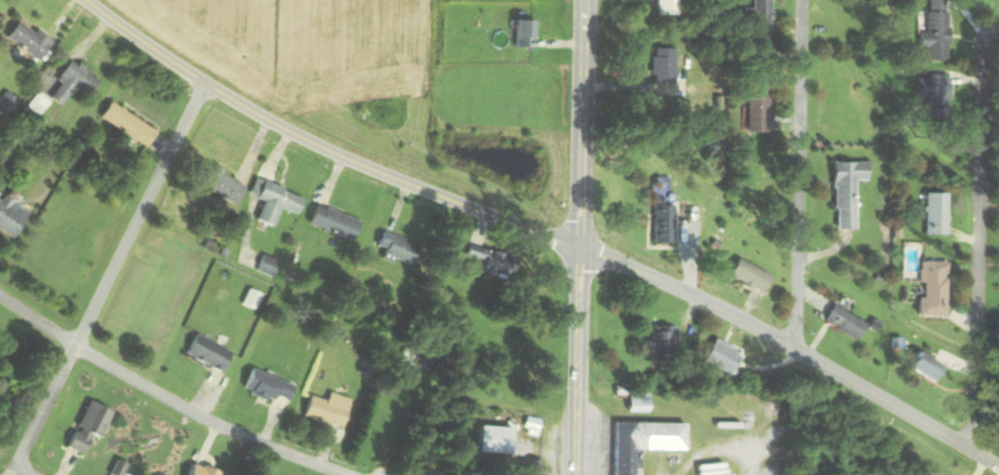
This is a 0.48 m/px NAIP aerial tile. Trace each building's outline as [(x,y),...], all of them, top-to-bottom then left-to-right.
[(679,18),(679,0),(657,0),(657,18),(679,18)] [(772,0),(752,0),(752,10),(745,10),(745,35),(771,35),(772,0)] [(921,34),(921,49),(926,49),(926,60),(948,60),(948,0),(928,0),(928,34),(921,34)] [(51,44),(20,21),(7,38),(38,62),(51,44)] [(533,22),(516,22),(516,49),(533,49),(533,22)] [(676,49),(653,49),(653,83),(676,83),(676,49)] [(49,97),(62,105),(73,88),(89,98),(100,80),(72,62),(49,97)] [(917,96),(929,96),(929,117),(949,117),(949,76),(917,76),(917,96)] [(748,133),(770,133),(770,82),(748,82),(748,133)] [(5,93),(0,101),(0,111),(8,115),(17,101),(5,93)] [(23,112),(34,121),(48,102),(38,94),(23,112)] [(157,132),(110,102),(100,118),(147,148),(157,132)] [(856,181),(867,181),(867,163),(834,162),(834,230),(855,230),(856,181)] [(235,205),(246,187),(204,163),(189,189),(202,197),(207,189),(235,205)] [(304,196),(255,181),(250,196),(264,201),(257,223),(273,227),(279,209),(298,215),(304,196)] [(20,206),(0,194),(0,230),(13,238),(25,218),(16,213),(20,206)] [(926,194),(926,236),(948,236),(948,194),(926,194)] [(654,200),(654,244),(672,244),(672,200),(654,200)] [(353,241),(360,221),(316,206),(309,226),(353,241)] [(377,248),(386,251),(384,257),(411,267),(418,245),(383,233),(377,248)] [(507,279),(513,259),(474,247),(468,268),(507,279)] [(729,276),(761,295),(771,278),(739,259),(729,276)] [(920,317),(945,318),(948,263),(922,262),(920,317)] [(825,324),(857,340),(866,323),(834,307),(825,324)] [(652,355),(674,355),(674,328),(652,328),(652,355)] [(186,354),(221,374),(232,354),(198,334),(186,354)] [(704,362),(731,376),(743,354),(716,339),(704,362)] [(934,383),(944,366),(920,352),(910,369),(934,383)] [(295,388),(253,369),(244,390),(285,409),(295,388)] [(351,400),(330,394),(327,403),(310,397),(304,419),(342,430),(351,400)] [(757,424),(758,396),(697,395),(697,423),(757,424)] [(648,413),(648,396),(629,396),(629,413),(648,413)] [(101,440),(112,412),(88,402),(68,449),(84,455),(92,436),(101,440)] [(526,436),(540,435),(538,420),(525,421),(526,436)] [(615,474),(641,474),(641,451),(686,451),(686,424),(615,424),(615,474)] [(511,455),(512,429),(479,427),(478,454),(511,455)] [(194,463),(189,474),(219,474),(194,463)]
